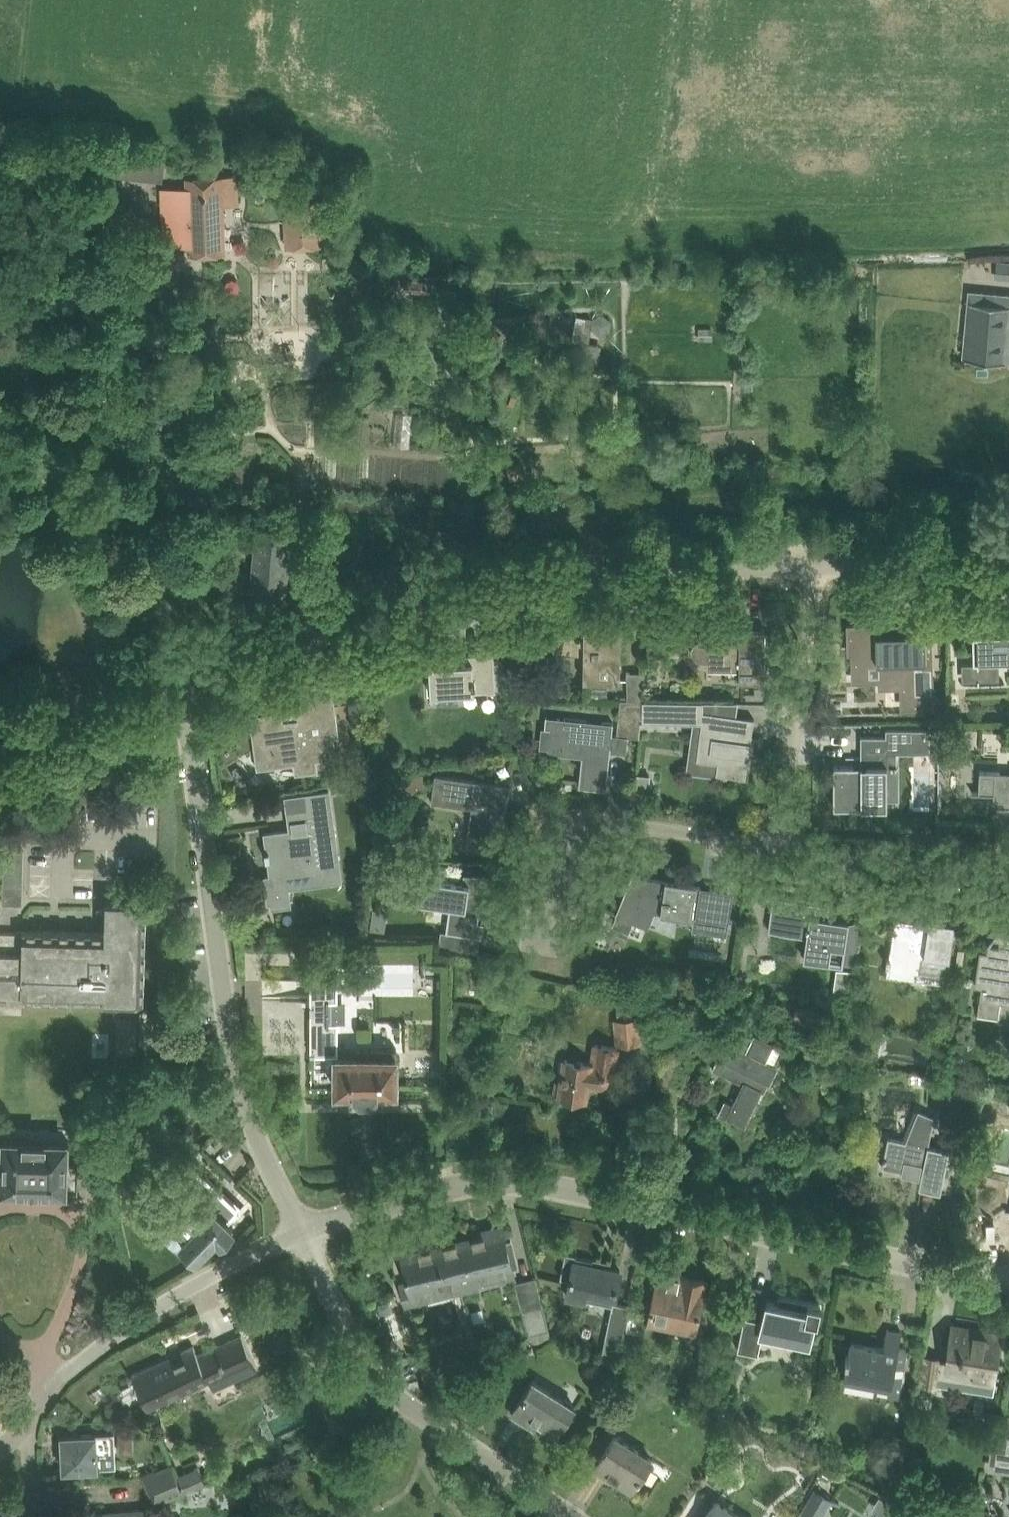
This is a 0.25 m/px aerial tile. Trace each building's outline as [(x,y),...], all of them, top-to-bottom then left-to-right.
[(162,177),(164,159),(107,153),(105,172),(162,177)] [(225,252),(224,204),(238,204),(238,174),(189,175),(189,186),(164,186),(165,244),(191,243),(191,253),(225,252)] [(324,244),(322,201),(285,203),(286,221),(292,220),(293,245),(324,244)] [(165,250),(165,244),(139,244),(139,264),(162,264),(162,266),(184,265),(184,249),(165,250)] [(997,260),(995,278),(1008,279),(1008,262),(997,260)] [(405,279),(404,291),(427,293),(428,281),(405,279)] [(969,290),(963,357),(1008,361),(1008,293),(969,290)] [(600,335),(611,331),(612,320),(602,313),(593,317),(592,327),(600,335)] [(271,321),(270,316),(264,316),(265,331),(286,330),(286,321),(271,321)] [(707,324),(695,325),(694,337),(707,338),(707,324)] [(741,386),(752,386),(752,374),(740,375),(741,386)] [(405,422),(395,423),(397,445),(407,444),(405,422)] [(504,488),(516,486),(511,465),(500,468),(504,488)] [(283,617),(291,529),(257,526),(249,614),(283,617)] [(729,627),(729,621),(707,621),(707,639),(703,639),(703,641),(701,641),(700,642),(698,642),(697,643),(696,644),(695,646),(694,647),(694,649),(694,650),(694,652),(695,653),(696,655),(697,656),(698,657),(700,658),(701,658),(710,658),(710,663),(711,663),(711,662),(728,662),(728,666),(729,666),(740,666),(740,679),(765,679),(765,627),(729,627)] [(977,621),(977,623),(977,632),(977,634),(978,658),(978,660),(979,659),(1008,659),(1008,624),(995,625),(995,622),(995,621),(977,621)] [(911,624),(853,625),(853,647),(857,647),(857,660),(885,659),(885,676),(906,675),(906,702),(932,701),(931,641),(912,642),(911,624)] [(549,645),(549,654),(563,654),(584,655),(584,679),(595,679),(619,679),(620,646),(620,626),(549,625),(549,645)] [(432,693),(495,690),(493,654),(454,656),(454,664),(430,665),(432,693)] [(643,699),(646,673),(627,671),(628,699),(643,699)] [(747,698),(766,698),(766,686),(756,686),(756,692),(747,692),(747,698)] [(258,730),(253,731),(257,762),(276,760),(278,760),(279,765),(300,762),(301,772),(318,770),(317,760),(332,758),(331,746),(336,746),(335,735),(340,735),(338,723),(336,703),(335,703),(308,707),(306,696),(273,701),(274,712),(256,714),(258,730)] [(641,721),(643,701),(643,699),(628,699),(621,699),(617,734),(640,736),(641,721)] [(643,699),(642,720),(697,722),(696,727),(701,728),(696,759),(717,763),(716,774),(745,778),(754,719),(715,713),(715,701),(643,699)] [(361,701),(349,703),(350,717),(363,715),(361,701)] [(607,789),(609,769),(613,722),(546,715),(545,727),(552,727),(549,752),(582,756),(579,786),(607,789)] [(930,728),(886,728),(886,735),(861,735),(861,756),(846,756),(846,764),(834,764),(834,807),(888,807),(888,764),(898,764),(898,752),(930,752),(930,728)] [(357,779),(379,775),(377,765),(355,768),(357,779)] [(337,781),(351,779),(350,768),(335,770),(337,781)] [(995,771),(980,770),(980,772),(979,792),(994,793),(994,805),(1008,806),(1008,772),(995,771)] [(638,773),(637,790),(650,791),(651,775),(638,773)] [(505,819),(510,787),(510,785),(435,774),(431,801),(472,807),(467,845),(501,850),(505,819)] [(341,879),(329,791),(286,796),(290,821),(292,821),(294,829),(266,833),(268,850),(265,851),(266,858),(269,858),(271,875),(265,876),(269,901),(272,901),(273,906),(291,904),(287,874),(314,871),(316,883),(341,879)] [(465,882),(464,882),(420,876),(417,901),(450,905),(447,930),(468,934),(488,937),(490,922),(476,920),(478,908),(476,907),(478,893),(482,894),(493,895),(494,895),(496,875),(498,875),(498,874),(464,872),(464,874),(466,874),(465,882)] [(696,917),(698,906),(701,886),(633,876),(618,913),(647,925),(653,911),(696,917)] [(843,962),(849,920),(828,917),(829,909),(824,908),(825,903),(774,896),(769,930),(781,932),(782,928),(808,932),(804,957),(843,962)] [(22,991),(22,997),(23,997),(23,1003),(71,1004),(72,998),(109,1000),(144,1001),(147,901),(106,900),(105,932),(23,929),(23,932),(0,931),(0,990),(22,991)] [(700,921),(700,924),(728,929),(730,917),(701,912),(701,918),(700,921)] [(929,922),(895,918),(887,972),(913,975),(914,969),(937,972),(936,980),(944,981),(947,957),(950,957),(955,922),(929,918),(929,922)] [(385,930),(386,923),(372,921),(371,928),(385,930)] [(975,986),(981,987),(978,1013),(999,1016),(1001,997),(998,997),(998,992),(1008,993),(1008,930),(1005,954),(986,952),(980,951),(975,986)] [(837,968),(834,991),(850,993),(853,970),(837,968)] [(311,1054),(336,1054),(336,1089),(356,1089),(356,1091),(361,1096),(372,1096),(378,1091),(378,1089),(397,1089),(397,1069),(397,1048),(338,1048),(338,1022),(330,1022),(330,1000),(338,1000),(338,970),(311,970),(311,1054)] [(618,1042),(641,1040),(639,1015),(617,1016),(618,1042)] [(726,1042),(713,1069),(744,1083),(735,1102),(731,1100),(730,1102),(725,1099),(719,1111),(728,1116),(744,1123),(749,1113),(753,1114),(762,1096),(776,1065),(764,1060),(772,1042),(755,1034),(747,1051),(726,1042)] [(555,1080),(553,1091),(559,1092),(559,1095),(586,1099),(589,1083),(611,1087),(614,1068),(617,1047),(594,1043),(591,1063),(565,1059),(565,1060),(562,1075),(561,1081),(555,1080)] [(929,1145),(935,1115),(919,1109),(906,1140),(889,1136),(882,1166),(921,1174),(919,1186),(941,1191),(947,1163),(949,1151),(949,1149),(929,1145)] [(4,1178),(3,1189),(65,1190),(65,1189),(78,1189),(79,1162),(70,1161),(71,1142),(23,1141),(23,1136),(20,1132),(11,1132),(7,1136),(7,1140),(5,1140),(5,1145),(0,1145),(0,1178),(4,1178)] [(949,1151),(947,1163),(954,1164),(956,1153),(949,1151)] [(221,1240),(234,1227),(228,1222),(241,1209),(194,1164),(177,1182),(195,1200),(168,1227),(164,1231),(164,1235),(177,1248),(182,1249),(186,1245),(197,1256),(217,1236),(221,1240)] [(507,1242),(503,1225),(487,1229),(488,1233),(451,1242),(462,1289),(515,1277),(513,1266),(517,1265),(511,1240),(507,1242)] [(406,1303),(428,1297),(462,1289),(451,1242),(402,1254),(408,1280),(401,1282),(406,1303)] [(567,1253),(562,1276),(569,1278),(564,1298),(586,1302),(586,1300),(598,1302),(600,1292),(615,1295),(616,1289),(621,1270),(592,1264),(593,1259),(567,1253)] [(706,1279),(659,1269),(648,1319),(696,1328),(706,1279)] [(521,1278),(522,1306),(539,1305),(537,1277),(521,1278)] [(197,1310),(225,1300),(219,1283),(191,1293),(197,1310)] [(745,1315),(738,1349),(759,1353),(760,1352),(759,1352),(764,1328),(767,1328),(804,1335),(803,1336),(810,1337),(814,1318),(818,1319),(821,1304),(779,1295),(779,1296),(779,1297),(778,1302),(768,1300),(763,1320),(746,1317),(747,1315),(745,1315)] [(622,1340),(629,1305),(613,1302),(606,1336),(622,1340)] [(543,1307),(523,1312),(528,1334),(549,1329),(543,1307)] [(717,1314),(715,1328),(727,1330),(730,1317),(717,1314)] [(925,1355),(921,1381),(937,1384),(938,1376),(956,1379),(994,1386),(995,1377),(992,1377),(996,1353),(1000,1334),(954,1326),(950,1346),(948,1359),(944,1358),(941,1358),(925,1355)] [(851,1342),(845,1377),(877,1383),(875,1391),(897,1395),(907,1349),(899,1347),(902,1331),(887,1328),(884,1348),(851,1342)] [(427,1383),(446,1375),(480,1362),(472,1330),(415,1351),(427,1383)] [(198,1355),(194,1345),(132,1374),(148,1407),(208,1378),(209,1379),(228,1370),(232,1379),(258,1367),(242,1334),(198,1355)] [(632,1353),(634,1340),(622,1338),(620,1351),(632,1353)] [(556,1434),(575,1406),(533,1379),(512,1413),(524,1421),(527,1416),(556,1434)] [(142,1424),(120,1424),(119,1449),(141,1450),(142,1424)] [(98,1432),(62,1434),(64,1468),(76,1468),(99,1467),(116,1466),(115,1432),(98,1432)] [(993,1433),(993,1434),(999,1435),(997,1452),(998,1453),(998,1452),(1008,1454),(1008,1435),(993,1433)] [(379,1452),(387,1444),(379,1436),(371,1444),(379,1452)] [(632,1490),(643,1473),(652,1459),(615,1436),(595,1466),(632,1490)] [(178,1476),(172,1463),(154,1470),(154,1469),(142,1474),(149,1489),(155,1504),(184,1492),(178,1476)] [(184,1492),(207,1482),(200,1467),(178,1476),(184,1492)] [(824,1468),(820,1475),(827,1479),(831,1472),(824,1468)] [(815,1488),(798,1516),(821,1516),(830,1502),(838,1507),(841,1503),(815,1488)] [(707,1514),(706,1516),(741,1516),(716,1501),(707,1514)] [(144,1509),(94,1513),(95,1516),(145,1516),(144,1509)]
